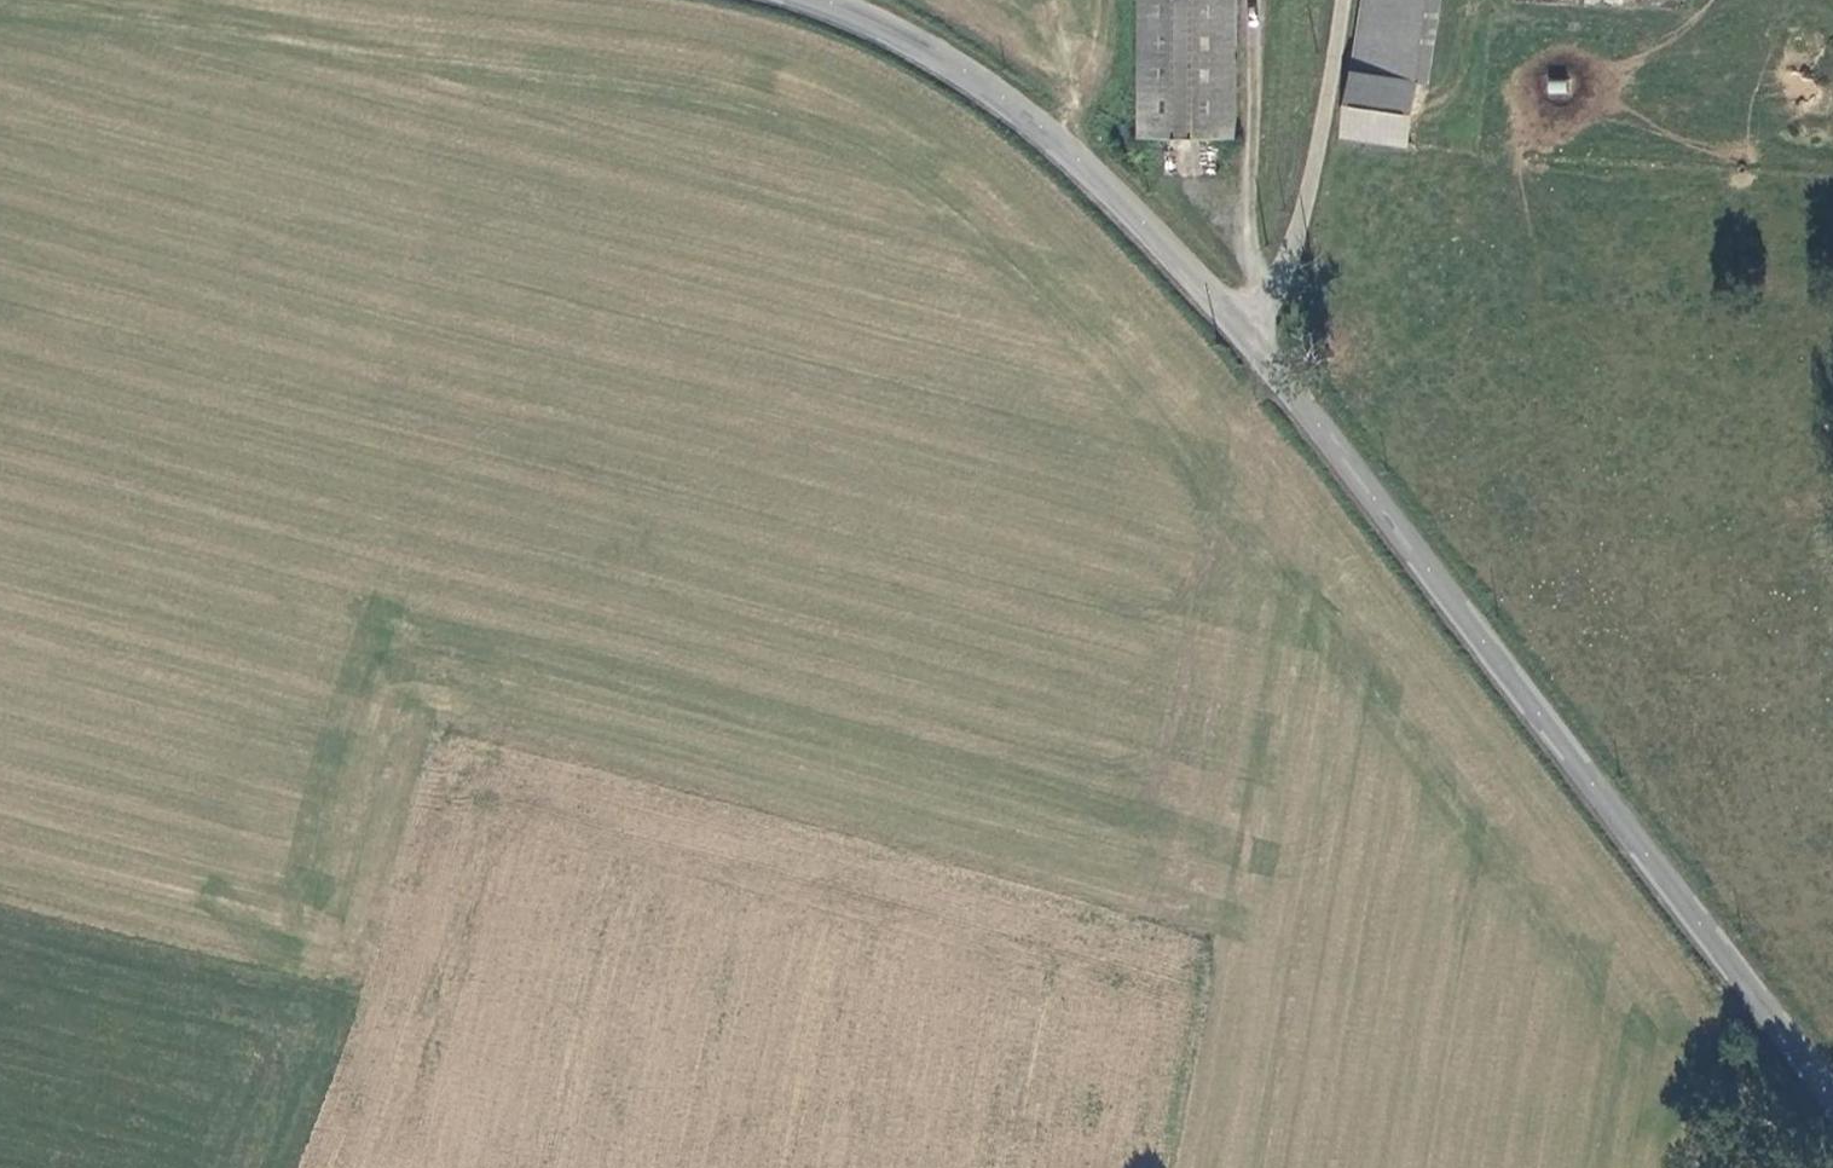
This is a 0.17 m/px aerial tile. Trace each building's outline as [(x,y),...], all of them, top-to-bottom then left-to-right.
[(1138,139),(1236,139),(1237,0),(1140,0),(1138,139)] [(1353,36),(1340,126),(1403,137),(1424,0),(1360,0),(1353,36)]
